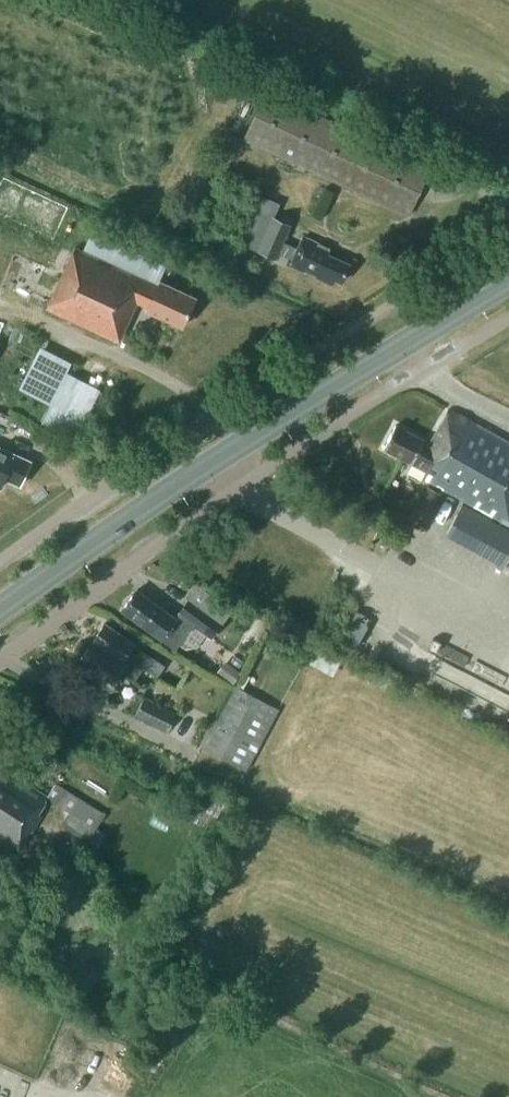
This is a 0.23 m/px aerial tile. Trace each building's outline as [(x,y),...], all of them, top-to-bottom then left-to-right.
[(410,216),(431,167),(266,91),(244,139),(410,216)] [(33,218),(47,225),(42,235),(54,240),(66,210),(43,198),(33,218)] [(276,257),(291,225),(273,217),(272,219),(256,212),(243,240),(259,246),(258,249),(276,257)] [(330,248),(304,236),(291,264),(331,283),(333,277),(341,281),(349,263),(328,253),(330,248)] [(182,325),(195,297),(159,281),(157,285),(75,247),(47,308),(119,341),(137,301),(148,306),(147,309),(182,325)] [(383,447),(430,473),(426,480),(508,524),(508,443),(448,409),(430,442),(395,424),(383,447)] [(0,486),(4,477),(20,484),(31,460),(0,447),(0,486)] [(204,609),(189,598),(175,616),(137,588),(122,609),(152,631),(152,632),(176,649),(194,624),(204,631),(214,616),(204,609)] [(214,596),(204,609),(214,616),(223,622),(232,610),(214,596)] [(365,646),(379,617),(360,608),(346,638),(365,646)] [(105,622),(78,662),(112,686),(121,673),(133,681),(142,669),(135,663),(135,662),(157,677),(164,667),(141,650),(138,655),(129,649),(134,642),(105,622)] [(240,672),(225,661),(217,671),(232,683),(240,672)] [(279,709),(234,685),(217,718),(214,716),(199,746),(247,771),(279,709)] [(144,697),(136,716),(169,731),(177,712),(144,697)] [(19,849),(42,814),(38,812),(48,797),(70,811),(61,824),(87,841),(104,815),(55,783),(47,796),(0,765),(0,837),(19,849)]
